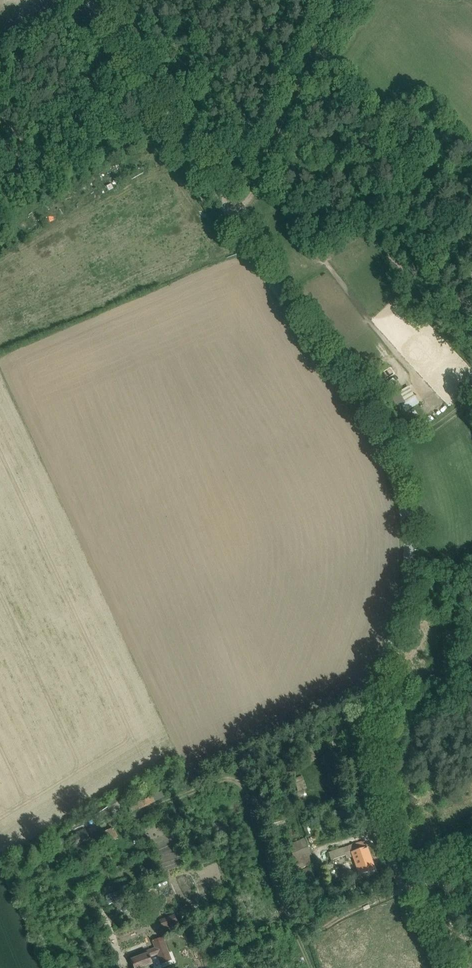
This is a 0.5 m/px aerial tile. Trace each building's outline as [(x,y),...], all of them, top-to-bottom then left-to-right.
[(405,411),(419,403),(409,385),(395,393),(405,411)] [(342,739),(332,742),(333,747),(344,745),(342,739)] [(311,756),(309,751),(307,749),(300,754),(302,758),(304,761),(311,756)] [(285,766),(289,772),(295,767),(291,762),(285,766)] [(328,775),(328,783),(329,789),(338,788),(336,766),(332,766),(333,774),(328,775)] [(292,796),(307,794),(304,777),(289,779),(292,796)] [(281,817),(294,812),(290,800),(281,804),(283,808),(273,812),(275,818),(280,816),(281,817)] [(272,821),(274,827),(285,824),(284,818),(272,821)] [(120,838),(113,827),(103,833),(109,844),(120,838)] [(91,844),(84,829),(63,839),(71,854),(91,844)] [(314,862),(304,838),(288,846),(296,863),(287,867),(290,873),(314,862)] [(365,841),(329,854),(331,861),(345,856),(346,859),(352,857),(359,876),(375,870),(365,841)] [(119,853),(116,848),(107,853),(110,858),(119,853)] [(309,867),(293,874),(296,880),(299,879),(300,882),(295,884),(298,889),(316,880),(309,867)] [(132,914),(143,910),(140,902),(129,906),(132,914)] [(173,915),(159,921),(162,928),(176,923),(173,915)] [(131,960),(134,967),(143,967),(153,964),(150,957),(157,955),(161,964),(172,960),(163,937),(152,941),(155,948),(138,954),(140,957),(131,960)]
